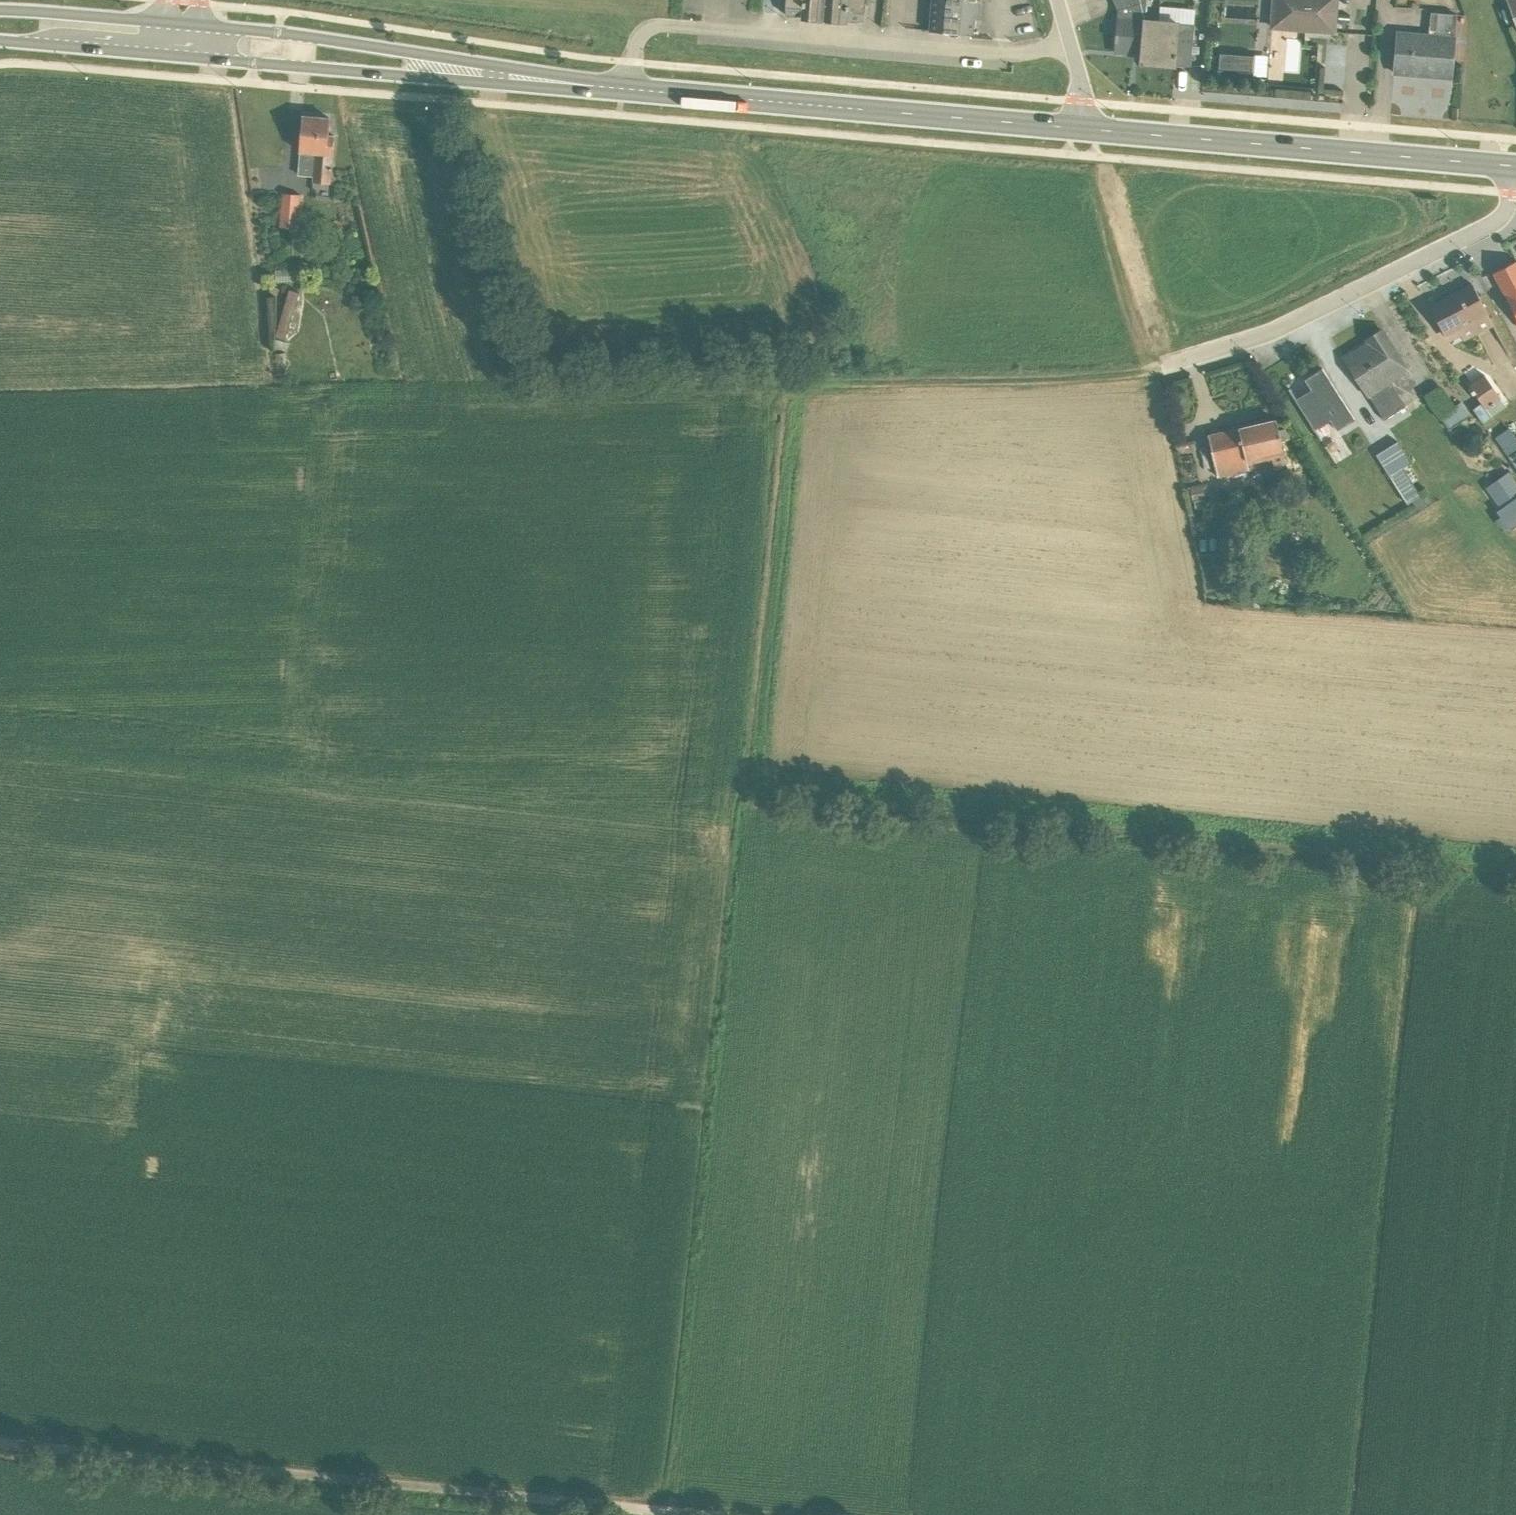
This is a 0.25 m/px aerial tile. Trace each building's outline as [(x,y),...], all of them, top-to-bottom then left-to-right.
[(784,14),(807,17),(807,20),(839,23),(840,20),(863,21),(863,17),(866,17),(867,6),(864,5),(864,0),(785,0),(784,14)] [(928,32),(969,36),(971,35),(974,20),(978,20),(979,0),(931,0),(928,32)] [(1189,66),(1193,25),(1179,24),(1179,22),(1144,19),(1146,2),(1145,0),(1113,0),(1117,10),(1114,53),(1140,55),(1140,63),(1173,66),(1174,64),(1189,66)] [(1335,0),(1273,0),(1271,27),(1332,32),(1335,0)] [(1515,29),(1515,0),(1504,0),(1515,29)] [(1396,31),(1393,73),(1450,78),(1455,15),(1430,13),(1428,34),(1396,31)] [(1264,78),(1265,78),(1265,76),(1266,76),(1268,57),(1217,52),(1216,70),(1251,73),(1251,77),(1264,78)] [(329,119),(302,117),(297,175),(312,177),(312,183),(329,183),(333,136),(327,136),(329,119)] [(300,195),(281,194),(278,227),(297,229),(300,195)] [(1492,273),(1515,318),(1515,263),(1515,261),(1492,273)] [(298,270),(274,271),(275,283),(299,282),(298,270)] [(1470,284),(1429,306),(1447,342),(1460,336),(1463,341),(1492,325),(1470,284)] [(288,289),(274,337),(284,340),(298,293),(288,289)] [(1381,331),(1380,330),(1366,340),(1368,344),(1344,359),(1367,397),(1383,420),(1404,406),(1390,383),(1407,372),(1381,331)] [(284,353),(274,354),(277,374),(284,373),(283,367),(285,366),(284,353)] [(1321,369),(1304,380),(1310,390),(1295,399),(1314,429),(1329,419),(1336,430),(1353,419),(1321,369)] [(1482,374),(1467,384),(1480,403),(1471,409),(1481,423),(1505,406),(1482,374)] [(1440,415),(1439,416),(1447,430),(1468,416),(1459,403),(1451,408),(1440,415)] [(1273,467),(1284,464),(1274,420),(1207,436),(1217,477),(1247,471),(1246,465),(1270,460),(1273,467)] [(1508,428),(1494,437),(1515,471),(1515,439),(1508,428)] [(1410,463),(1397,442),(1375,455),(1406,504),(1420,496),(1402,468),(1410,463)] [(1485,488),(1499,508),(1495,511),(1499,518),(1496,520),(1504,532),(1515,524),(1515,483),(1508,472),(1485,488)] [(1194,509),(1205,507),(1204,500),(1202,486),(1189,488),(1191,502),(1192,502),(1194,509)]
